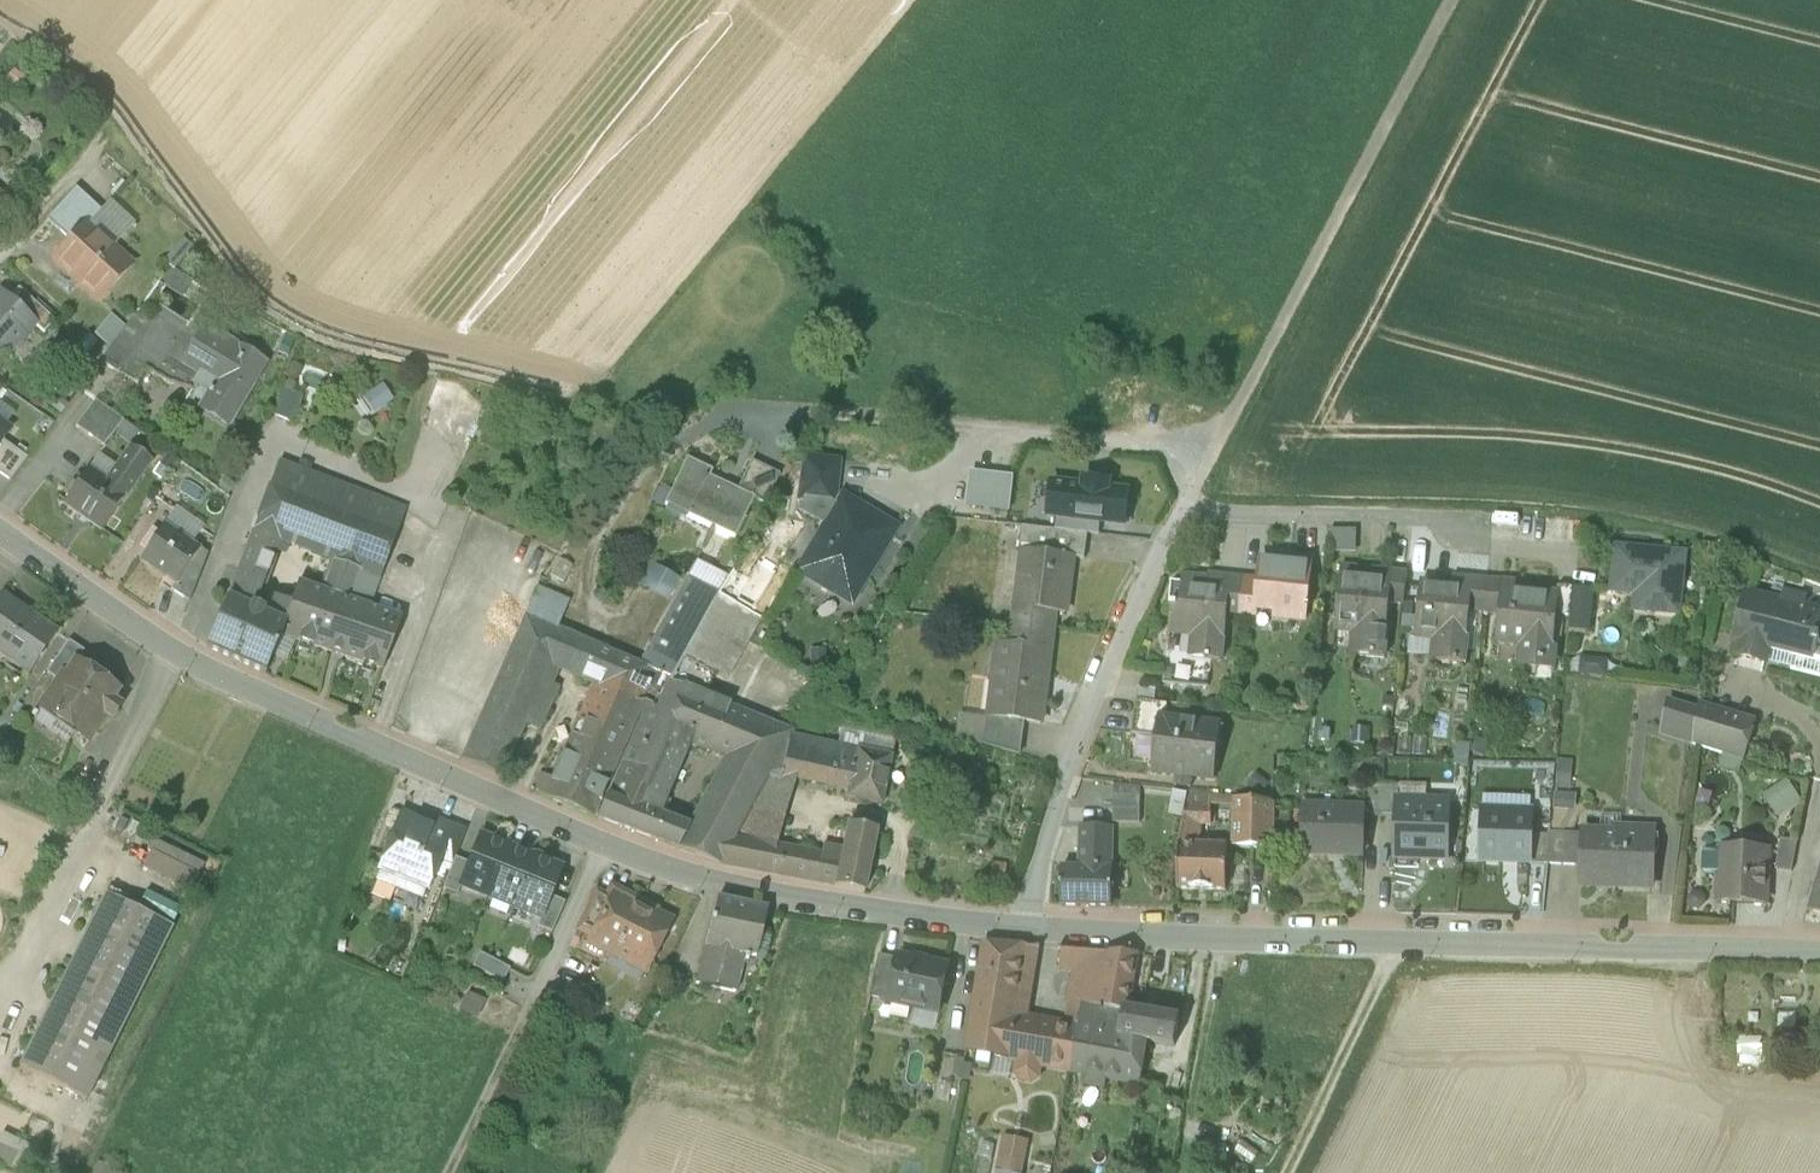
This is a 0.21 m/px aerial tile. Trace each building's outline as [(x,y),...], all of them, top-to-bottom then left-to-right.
[(72,247),(101,215),(76,192),(47,224),(72,247)] [(134,231),(108,208),(101,215),(72,247),(55,266),(98,305),(130,270),(113,254),(134,231)] [(8,303),(34,327),(44,336),(55,324),(19,291),(8,303)] [(1,297),(0,298),(0,358),(3,361),(34,327),(8,303),(1,297)] [(201,413),(228,429),(265,367),(204,331),(200,339),(187,331),(190,328),(159,310),(149,327),(128,362),(146,373),(170,387),(174,380),(194,392),(202,379),(216,388),(201,413)] [(112,348),(127,327),(111,316),(97,337),(112,348)] [(128,362),(149,327),(135,318),(100,364),(138,387),(146,373),(128,362)] [(387,386),(365,396),(372,412),(394,402),(387,386)] [(292,421),(302,396),(284,389),(274,414),(292,421)] [(123,423),(95,403),(76,429),(104,449),(123,423)] [(11,432),(0,425),(0,448),(3,443),(11,432)] [(3,443),(0,448),(0,476),(11,484),(28,460),(3,443)] [(116,472),(97,460),(64,507),(102,534),(151,465),(131,451),(116,472)] [(823,527),(835,506),(833,505),(838,465),(805,461),(804,501),(800,501),(798,514),(823,527)] [(713,474),(687,462),(665,508),(735,540),(753,501),(754,500),(738,492),(710,480),(713,474)] [(751,464),(738,492),(754,500),(753,501),(766,507),(780,477),(751,464)] [(321,592),(370,610),(406,512),(279,465),(229,601),(254,612),(258,610),(269,581),(266,579),(280,543),(332,562),(321,592)] [(1015,512),(1017,474),(972,472),(970,510),(1015,512)] [(1060,518),(1059,532),(1104,535),(1104,526),(1136,528),(1139,487),(1060,481),(1057,517),(1060,518)] [(835,506),(823,527),(827,529),(800,575),(849,604),(889,538),(888,538),(892,532),(843,503),(840,509),(835,506)] [(176,585),(178,586),(200,554),(191,548),(202,532),(174,512),(141,561),(176,585)] [(1074,559),(1074,561),(1086,562),(1089,537),(1023,529),(1016,587),(1019,587),(1025,588),(1029,553),(1074,559)] [(1337,531),(1337,555),(1360,554),(1359,530),(1337,531)] [(487,548),(440,657),(468,669),(515,560),(487,548)] [(1686,556),(1616,550),(1612,596),(1636,598),(1635,615),(1680,619),(1686,556)] [(1244,581),(1241,617),(1257,619),(1259,604),(1257,604),(1261,562),(1262,553),(1247,551),(1244,581)] [(1014,630),(1053,635),(1055,615),(1067,617),(1074,561),(1074,559),(1029,553),(1025,588),(1019,587),(1014,630)] [(178,586),(176,585),(171,592),(189,605),(207,559),(200,554),(178,586)] [(665,599),(676,578),(647,562),(635,583),(665,599)] [(1257,604),(1259,604),(1277,606),(1276,621),(1307,624),(1312,568),(1261,562),(1257,604)] [(1373,583),(1341,580),(1336,629),(1360,631),(1358,658),(1385,661),(1391,606),(1394,575),(1374,573),(1373,583)] [(1408,576),(1394,575),(1391,606),(1405,607),(1408,576)] [(1175,585),(1165,687),(1210,691),(1212,664),(1221,665),(1226,616),(1230,580),(1209,578),(1208,588),(1175,585)] [(672,680),(718,597),(718,595),(689,579),(641,666),(672,680)] [(1230,580),(1226,616),(1241,617),(1244,581),(1230,580)] [(1471,613),(1474,582),(1454,580),(1453,590),(1421,587),(1417,636),(1441,638),(1438,665),(1465,668),(1471,613)] [(1485,614),(1488,583),(1474,582),(1471,613),(1485,614)] [(1503,585),(1488,583),(1485,614),(1500,616),(1503,585)] [(383,672),(401,620),(370,610),(321,592),(299,585),(292,605),(284,626),(287,626),(283,637),(383,672)] [(1517,586),(1503,585),(1500,616),(1497,644),(1524,647),(1522,664),(1553,667),(1558,619),(1559,600),(1557,600),(1516,596),(1517,586)] [(1574,592),(1558,590),(1557,600),(1559,600),(1558,619),(1572,621),(1574,592)] [(596,821),(645,706),(656,710),(670,684),(672,680),(641,666),(554,629),(566,603),(538,591),(461,763),(501,781),(525,727),(539,733),(559,689),(544,683),(551,667),(593,685),(552,781),(541,776),(533,794),(596,821)] [(1592,593),(1574,592),(1572,621),(1570,635),(1587,637),(1592,593)] [(670,684),(703,697),(714,677),(725,683),(761,621),(718,597),(672,680),(670,684)] [(1747,597),(1735,644),(1741,645),(1737,657),(1819,679),(1819,641),(1817,640),(1819,627),(1819,616),(1802,611),(1804,606),(1800,600),(1789,598),(1784,601),(1782,606),(1747,597)] [(30,675),(57,635),(3,598),(0,602),(0,652),(3,653),(1,656),(30,675)] [(287,626),(284,626),(292,605),(275,598),(267,618),(254,612),(229,601),(228,601),(206,651),(265,677),(283,637),(287,626)] [(1024,726),(1043,728),(1052,653),(1050,653),(1053,635),(1014,630),(1012,648),(1000,647),(995,688),(1001,689),(997,723),(1024,726)] [(76,665),(84,654),(69,643),(47,675),(59,684),(64,677),(66,678),(75,665),(76,665)] [(1584,661),(1584,676),(1608,676),(1608,662),(1584,661)] [(117,693),(76,665),(75,665),(66,678),(64,677),(59,684),(42,708),(77,733),(81,728),(93,736),(106,718),(109,719),(114,718),(118,712),(118,706),(111,702),(117,693)] [(645,706),(596,821),(719,867),(759,794),(789,737),(791,733),(703,697),(670,684),(656,710),(645,706)] [(1137,704),(1156,707),(1158,694),(1139,692),(1137,704)] [(1702,705),(1703,694),(1700,693),(1697,713),(1693,748),(1744,763),(1757,722),(1702,705)] [(1159,721),(1168,723),(1170,708),(1156,707),(1137,704),(1133,739),(1157,742),(1159,721)] [(1693,748),(1697,713),(1667,708),(1661,738),(1693,748)] [(1168,723),(1159,721),(1157,742),(1152,776),(1216,784),(1222,729),(1168,723)] [(1021,760),(1024,726),(997,723),(991,722),(990,727),(962,723),(960,742),(1021,760)] [(846,801),(881,809),(894,742),(861,736),(857,752),(789,737),(759,794),(792,801),(798,781),(848,793),(846,801)] [(1577,778),(1548,774),(1546,796),(1558,797),(1556,811),(1573,813),(1577,778)] [(1764,799),(1780,819),(1804,801),(1788,780),(1764,799)] [(1381,820),(1384,789),(1364,788),(1364,811),(1365,811),(1365,819),(1381,820)] [(1397,809),(1401,809),(1402,789),(1384,789),(1381,820),(1397,820),(1397,809)] [(1176,792),(1172,818),(1186,820),(1189,794),(1176,792)] [(804,883),(809,854),(778,848),(792,801),(759,794),(719,867),(804,883)] [(1228,849),(1195,848),(1201,838),(1201,829),(1233,830),(1233,851),(1252,874),(1274,852),(1275,806),(1191,796),(1179,848),(1178,892),(1227,893),(1228,849)] [(1142,798),(1115,798),(1114,827),(1141,827),(1142,798)] [(1429,862),(1448,863),(1449,805),(1427,805),(1427,809),(1401,809),(1397,809),(1397,820),(1396,856),(1429,856),(1429,862)] [(1365,811),(1364,811),(1304,809),(1302,858),(1364,860),(1365,819),(1365,811)] [(1529,861),(1532,861),(1533,836),(1534,815),(1481,814),(1480,864),(1504,865),(1504,861),(1529,861)] [(438,863),(452,828),(434,821),(430,832),(415,826),(416,822),(400,816),(383,859),(385,860),(376,881),(424,900),(438,863)] [(809,854),(804,883),(863,895),(876,833),(848,827),(843,851),(823,847),(822,856),(809,854)] [(438,863),(452,867),(455,861),(466,834),(452,828),(438,863)] [(1062,909),(1112,910),(1114,831),(1081,831),(1080,871),(1062,871),(1062,909)] [(1637,838),(1584,836),(1583,868),(1582,884),(1615,885),(1615,890),(1653,891),(1653,861),(1658,856),(1659,839),(1654,834),(1642,833),(1637,838)] [(1565,868),(1566,835),(1550,834),(1550,837),(1548,867),(1565,868)] [(1583,868),(1584,836),(1566,835),(1565,868),(1583,868)] [(1548,867),(1550,837),(1533,836),(1532,861),(1529,861),(1529,866),(1548,867)] [(487,899),(507,850),(508,847),(494,842),(493,844),(480,839),(469,866),(460,888),(461,888),(487,899)] [(191,893),(205,865),(156,842),(143,870),(191,893)] [(1775,872),(1792,875),(1797,845),(1781,842),(1775,872)] [(514,910),(534,860),(507,850),(487,899),(514,910)] [(1766,905),(1768,854),(1721,852),(1721,853),(1703,853),(1702,875),(1706,878),(1720,879),(1719,904),(1766,905)] [(550,899),(562,872),(548,866),(549,864),(535,858),(534,860),(514,910),(541,921),(542,921),(550,899)] [(460,888),(469,866),(455,861),(452,867),(442,892),(457,898),(461,888),(460,888)] [(1808,912),(1819,916),(1819,872),(1808,912)] [(140,899),(175,917),(184,899),(149,881),(140,899)] [(654,914),(615,894),(609,905),(593,938),(588,946),(628,965),(632,957),(650,965),(670,926),(652,918),(654,914)] [(87,1102),(174,930),(106,896),(19,1068),(87,1102)] [(593,938),(609,905),(594,897),(578,931),(593,938)] [(551,936),(565,905),(550,899),(542,921),(541,921),(537,930),(551,936)] [(767,912),(717,901),(697,986),(735,994),(744,956),(756,959),(767,912)] [(1078,1029),(1067,1027),(1026,1020),(1039,949),(984,945),(968,1054),(1019,1063),(1017,1075),(1022,1082),(1032,1084),(1039,1079),(1041,1067),(1070,1073),(1078,1029)] [(1078,1029),(1070,1073),(1086,1076),(1084,1087),(1107,1091),(1109,1080),(1142,1086),(1148,1043),(1119,1038),(1125,1011),(1128,1011),(1138,957),(1064,951),(1062,970),(1076,972),(1067,1027),(1078,1029)] [(510,971),(480,955),(472,969),(503,985),(510,971)] [(890,1004),(899,962),(880,958),(871,1001),(890,1004)] [(940,1015),(949,970),(899,960),(899,962),(890,1004),(940,1015)] [(1175,1048),(1180,1021),(1128,1011),(1125,1011),(1119,1038),(1148,1043),(1175,1048)] [(39,1152),(2,1135),(0,1139),(0,1167),(14,1172),(29,1172),(39,1152)] [(1003,1136),(1000,1170),(1028,1172),(1031,1139),(1003,1136)] [(98,1163),(94,1172),(124,1172),(98,1163)]
